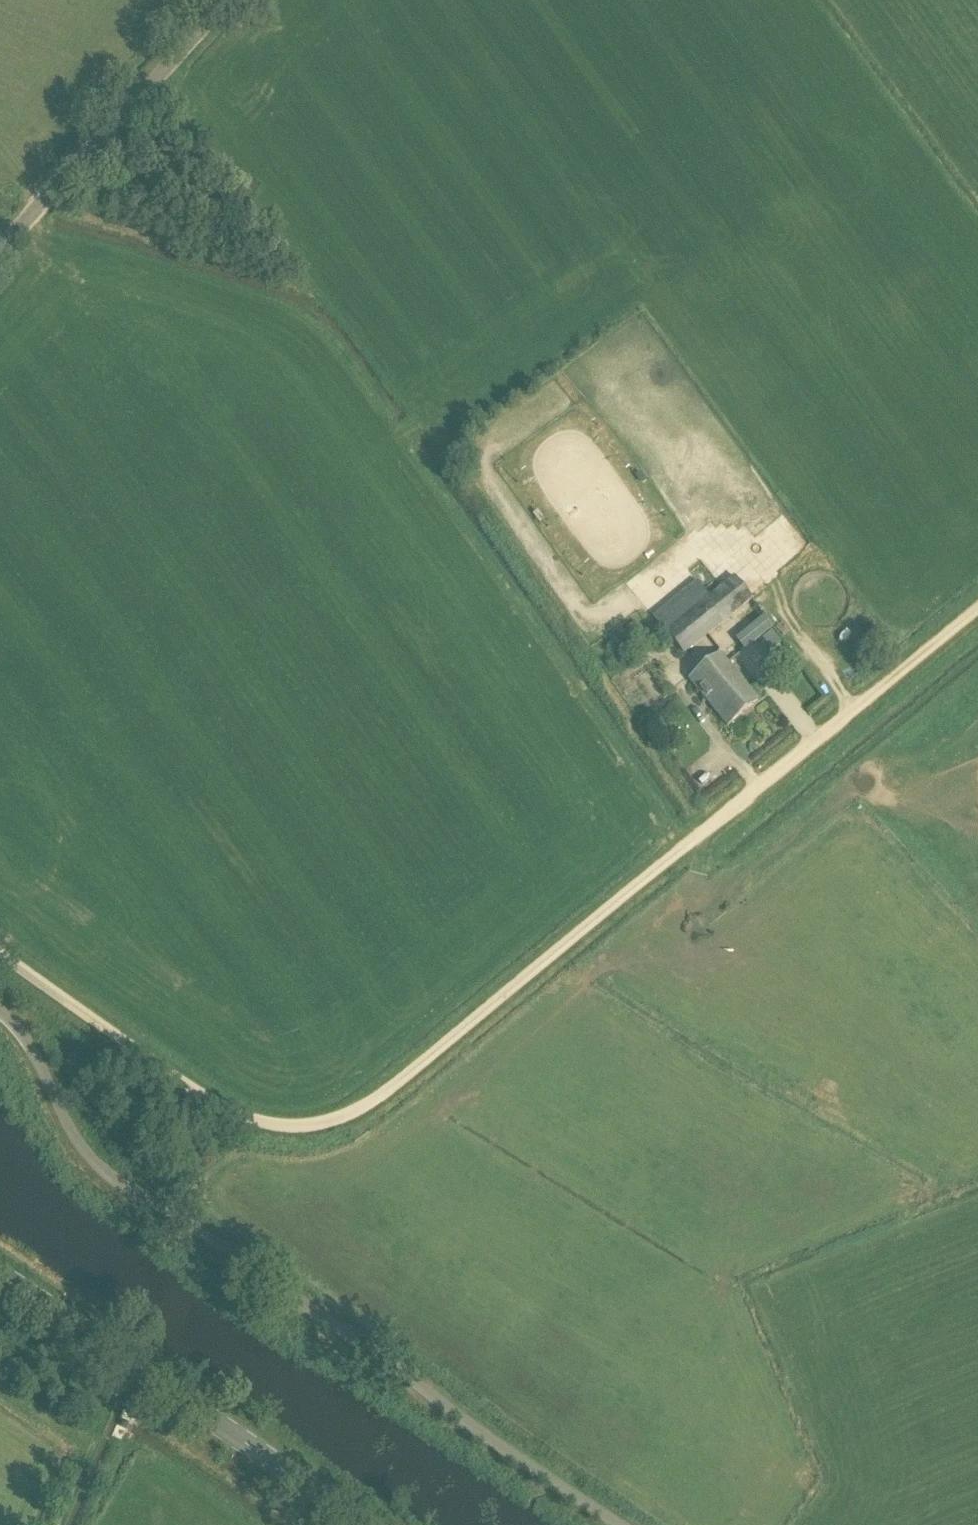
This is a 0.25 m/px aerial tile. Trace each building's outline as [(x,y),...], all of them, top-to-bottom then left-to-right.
[(734,576),(666,632),(685,655),(753,599),(734,576)] [(854,638),(842,644),(850,660),(863,654),(854,638)] [(727,726),(758,701),(720,655),(689,680),(727,726)]
